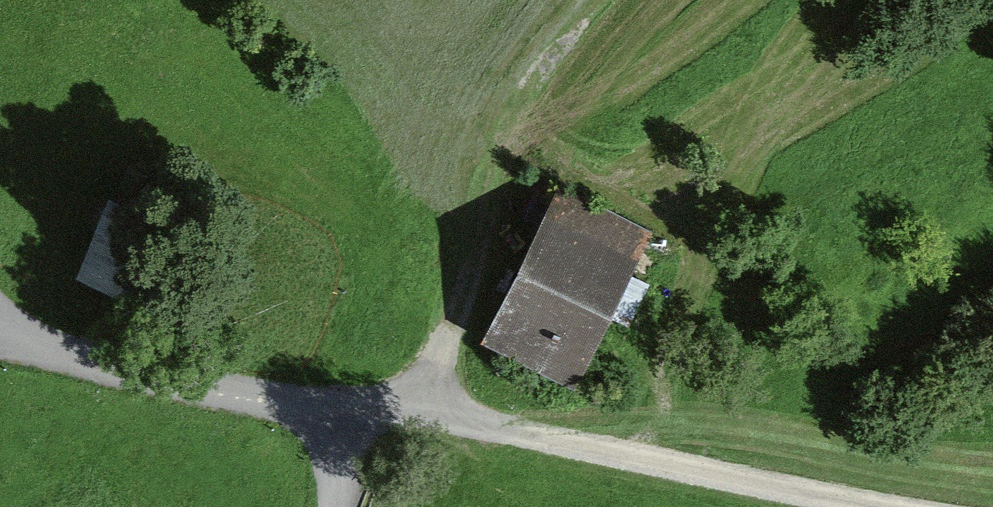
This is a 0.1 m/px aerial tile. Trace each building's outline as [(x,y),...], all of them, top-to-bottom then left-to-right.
[(641,226),(562,188),(488,342),(567,380),(641,226)] [(186,234),(113,202),(83,271),(157,302),(186,234)]
